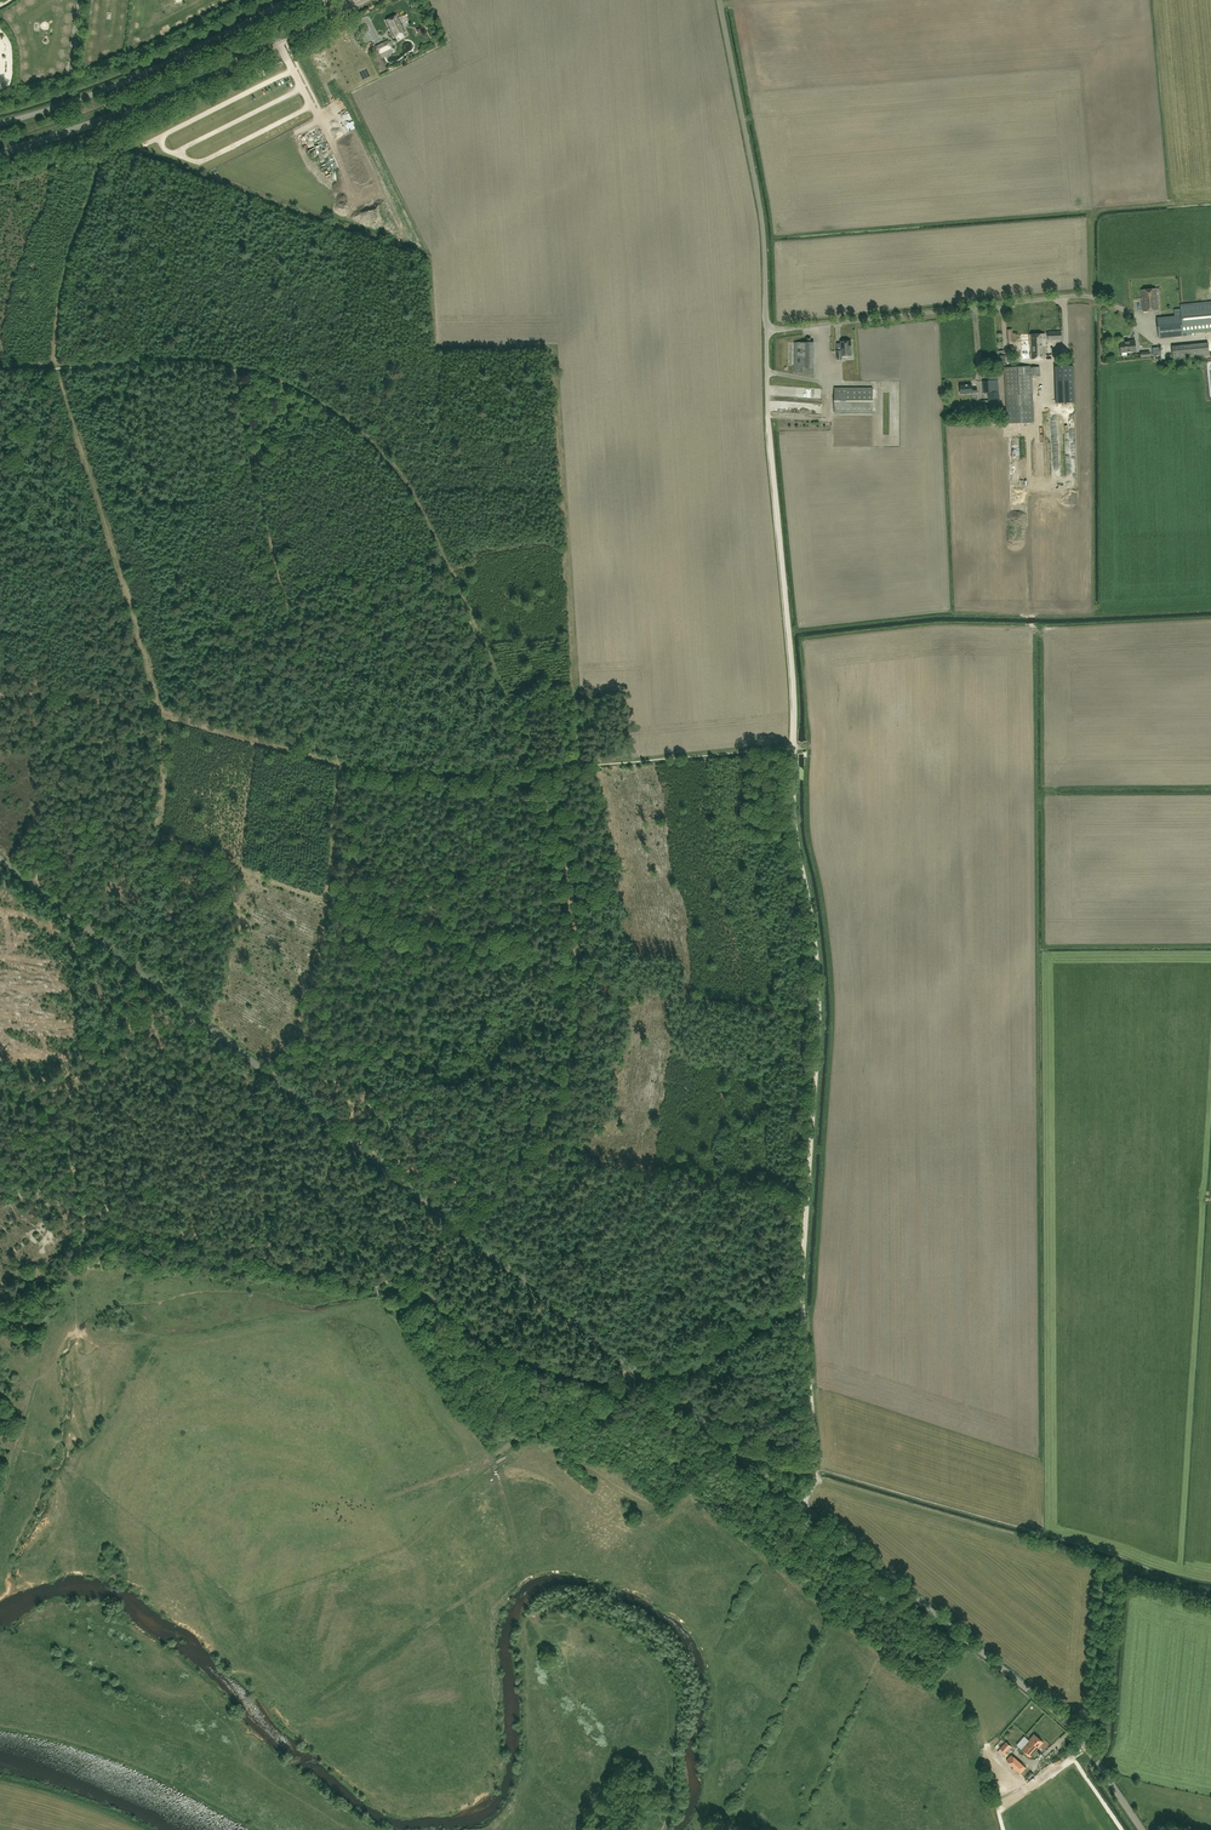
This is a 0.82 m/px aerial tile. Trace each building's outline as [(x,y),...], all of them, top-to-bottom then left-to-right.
[(124,6),(124,9),(130,9),(130,0),(121,1),(121,6),(124,6)] [(406,32),(397,14),(385,20),(394,38),(406,32)] [(182,21),(174,27),(177,32),(186,26),(182,21)] [(380,54),(390,48),(387,41),(376,47),(380,54)] [(112,50),(118,56),(123,51),(116,45),(112,50)] [(107,60),(113,58),(110,51),(104,54),(107,60)] [(1141,290),(1141,297),(1143,311),(1158,310),(1157,289),(1141,290)] [(1159,338),(1183,336),(1183,334),(1210,331),(1210,301),(1180,304),(1180,309),(1174,309),(1174,316),(1157,318),(1159,338)] [(1048,340),(1061,340),(1061,331),(1047,331),(1048,340)] [(1030,335),(1031,359),(1046,359),(1044,334),(1030,334),(1030,335)] [(1129,342),(1120,342),(1121,352),(1136,351),(1135,340),(1129,341),(1129,342)] [(841,350),(837,351),(837,359),(842,359),(842,356),(851,355),(851,341),(841,341),(841,350)] [(1208,342),(1172,346),(1173,359),(1209,356),(1208,342)] [(1039,367),(1031,367),(1031,366),(1004,367),(1007,423),(1034,421),(1031,376),(1040,375),(1039,367)] [(989,392),(999,392),(998,380),(989,380),(982,381),(983,393),(989,392)] [(961,385),(960,385),(960,394),(972,393),(977,392),(977,388),(972,388),(972,384),(964,385),(964,384),(961,384),(961,385)] [(873,388),(835,388),(835,413),(873,413),(873,388)] [(1000,404),(1000,396),(989,397),(990,405),(1000,404)] [(900,435),(900,418),(891,418),(891,435),(900,435)] [(1102,1723),(1103,1716),(1090,1714),(1089,1721),(1102,1723)] [(1030,1757),(1043,1742),(1034,1734),(1021,1749),(1030,1757)] [(1010,1745),(1006,1741),(1000,1748),(1005,1752),(1010,1745)] [(1011,1754),(1006,1760),(1021,1773),(1026,1768),(1011,1754)]
